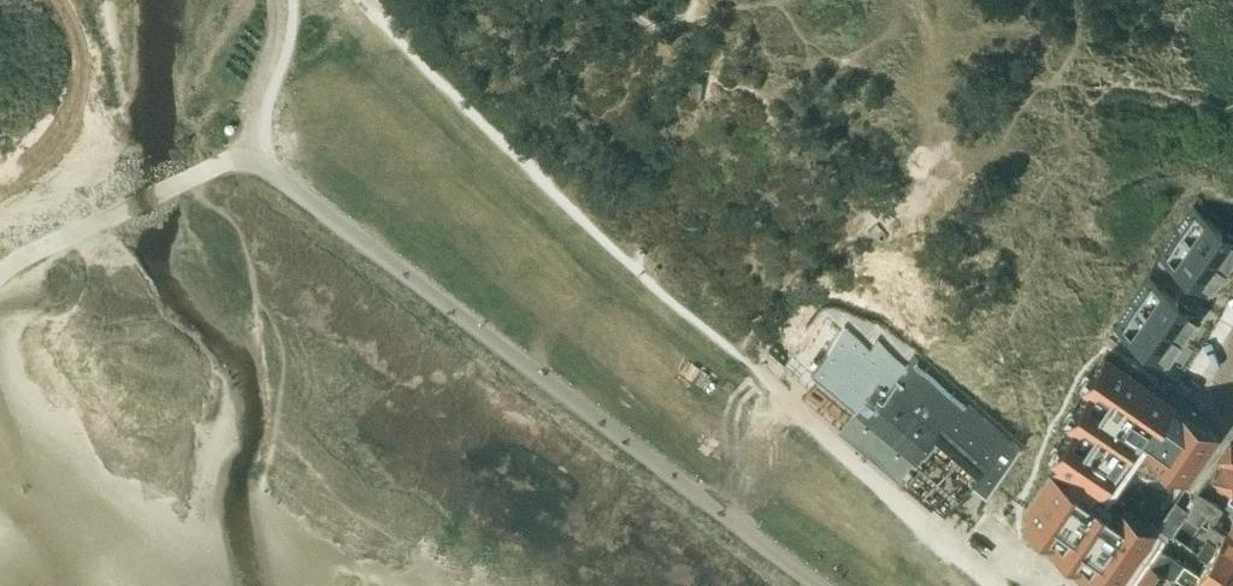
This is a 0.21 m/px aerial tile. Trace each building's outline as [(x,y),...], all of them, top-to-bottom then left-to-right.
[(1175,232),(1224,266),(1232,253),(1232,237),(1190,207),(1188,209),(1191,210),(1175,232)] [(1157,253),(1156,255),(1207,291),(1224,266),(1175,232),(1159,255),(1157,253)] [(1147,281),(1132,303),(1181,337),(1198,313),(1147,277),(1145,279),(1147,281)] [(1114,324),(1113,326),(1164,361),(1181,337),(1132,303),(1116,325),(1114,324)] [(870,355),(846,337),(815,377),(856,408),(884,375),(898,358),(878,344),(870,355)] [(898,358),(884,375),(944,421),(991,457),(1004,441),(898,358)] [(1051,471),(1025,508),(1027,510),(1028,509),(1034,514),(1029,522),(1049,536),(1055,527),(1064,534),(1055,546),(1075,560),(1081,551),(1091,558),(1082,571),(1102,584),(1108,576),(1114,580),(1114,581),(1116,582),(1152,530),(1111,502),(1147,451),(1187,479),(1216,437),(1174,408),(1173,409),(1169,406),(1171,403),(1169,403),(1168,405),(1162,401),(1163,398),(1162,398),(1161,399),(1124,373),(1103,359),(1102,361),(1098,358),(1076,390),(1083,395),(1062,426),(1069,431),(1048,461),(1054,465),(1054,466),(1066,474),(1062,479),(1051,471)] [(899,479),(944,421),(884,375),(856,408),(854,411),(839,430),(899,479)] [(991,457),(944,421),(899,479),(904,484),(945,516),(970,484),(991,457)] [(1020,453),(1004,441),(991,457),(970,484),(986,497),(994,486),(1020,453)] [(1230,443),(1208,476),(1232,492),(1232,445),(1230,443)] [(1191,506),(1205,515),(1214,521),(1222,508),(1199,493),(1191,506)] [(1188,510),(1174,501),(1157,524),(1171,534),(1185,514),(1188,510)] [(1199,524),(1205,515),(1191,506),(1188,510),(1185,514),(1199,524)] [(1232,576),(1232,540),(1210,524),(1202,536),(1205,538),(1196,551),(1205,557),(1205,558),(1232,576)] [(1165,573),(1173,579),(1175,575),(1183,563),(1161,548),(1156,555),(1151,564),(1165,573)] [(1205,558),(1195,572),(1183,563),(1175,575),(1193,585),(1232,585),(1232,576),(1205,558)] [(1135,585),(1157,585),(1165,573),(1151,564),(1135,585)]
